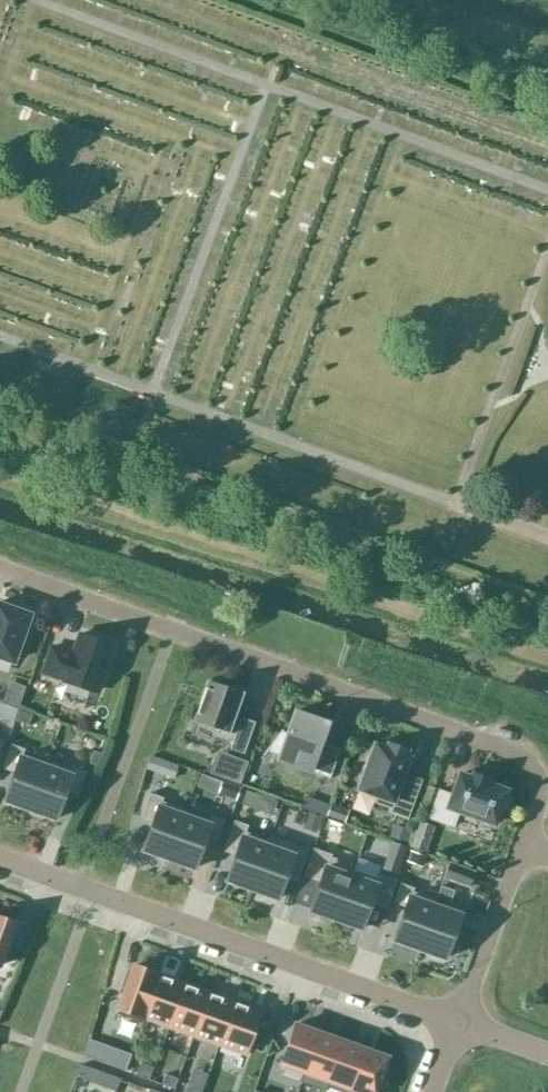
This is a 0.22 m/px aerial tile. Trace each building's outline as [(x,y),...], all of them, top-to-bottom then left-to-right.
[(12,661),(13,657),(19,659),(26,638),(21,636),(28,615),(0,605),(0,657),(12,661)] [(109,644),(80,634),(72,656),(64,654),(65,652),(51,647),(42,673),(63,681),(63,682),(92,692),(93,690),(96,691),(104,669),(101,668),(109,644)] [(231,690),(208,681),(194,720),(217,728),(216,730),(228,735),(229,733),(234,735),(229,749),(243,754),(255,722),(241,717),(240,719),(235,717),(242,697),(231,693),(233,689),(231,688),(231,690)] [(17,709),(4,704),(0,716),(0,717),(13,721),(17,709)] [(31,714),(19,710),(15,720),(28,725),(31,714)] [(327,778),(329,779),(339,750),(319,742),(326,722),(295,711),(287,733),(282,731),(283,731),(282,730),(262,755),(263,756),(266,751),(279,756),(277,761),(308,772),(309,771),(327,778)] [(385,747),(374,743),(358,790),(376,796),(374,803),(389,808),(387,812),(407,819),(422,780),(407,774),(407,777),(402,775),(409,756),(405,754),(406,750),(387,743),(385,747)] [(45,766),(44,765),(21,757),(24,749),(10,744),(1,768),(14,773),(4,801),(29,810),(45,766)] [(95,765),(101,754),(92,752),(88,763),(95,765)] [(46,760),(44,765),(45,766),(29,810),(54,819),(64,791),(77,795),(86,771),(72,766),(70,769),(46,760)] [(173,778),(178,766),(166,762),(162,774),(173,778)] [(428,818),(452,827),(458,812),(493,824),(498,810),(502,812),(508,796),(504,794),(505,791),(485,783),(486,779),(472,774),(470,778),(459,774),(451,795),(438,790),(428,818)] [(218,794),(235,800),(239,787),(222,782),(218,794)] [(246,792),(241,805),(254,809),(258,797),(246,792)] [(163,798),(149,793),(140,817),(152,822),(142,851),(167,860),(183,815),(184,815),(186,810),(161,801),(163,798)] [(316,829),(320,817),(309,813),(304,825),(316,829)] [(184,815),(183,815),(167,860),(193,869),(205,835),(217,839),(224,820),(210,815),(207,823),(184,815)] [(248,825),(234,820),(223,851),(235,855),(226,881),(251,890),(269,840),(268,840),(245,832),(248,825)] [(390,837),(405,842),(409,831),(394,826),(390,837)] [(308,849),(270,835),(268,840),(269,840),(251,890),(276,899),(285,875),(297,879),(308,849)] [(331,854),(313,848),(303,876),(320,882),(309,911),(335,920),(352,870),(353,870),(355,865),(330,857),(331,854)] [(474,872),(448,863),(443,877),(468,887),(474,872)] [(353,870),(352,870),(335,920),(360,929),(369,903),(386,909),(396,880),(378,873),(376,878),(353,870)] [(413,888),(400,883),(393,903),(405,907),(393,941),(418,950),(436,900),(435,900),(412,891),(413,888)] [(440,885),(435,900),(436,900),(418,950),(444,959),(461,909),(449,904),(454,890),(440,885)] [(0,918),(0,964),(8,940),(11,941),(16,928),(13,927),(14,923),(0,918)] [(159,975),(132,965),(131,970),(128,969),(123,982),(126,983),(115,1014),(142,1023),(144,1018),(159,975)] [(183,984),(159,975),(144,1018),(168,1026),(183,984)] [(208,993),(183,984),(168,1026),(193,1035),(208,993)] [(233,1002),(208,993),(193,1035),(218,1044),(233,1002)] [(259,1011),(233,1002),(218,1044),(244,1054),(259,1011)] [(319,1033),(297,1025),(281,1067),(304,1075),(319,1033)] [(342,1041),(319,1033),(304,1075),(326,1083),(342,1041)] [(89,1041),(84,1055),(124,1070),(129,1055),(89,1041)] [(364,1049),(342,1041),(326,1083),(349,1091),(364,1049)] [(364,1049),(349,1091),(351,1091),(374,1091),(387,1057),(364,1049)] [(95,1085),(114,1091),(118,1080),(99,1073),(95,1085)]
